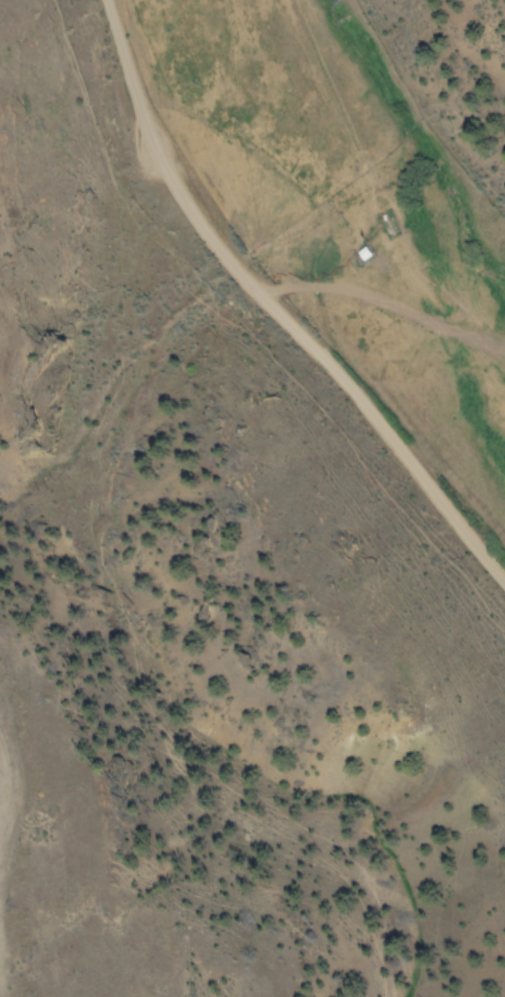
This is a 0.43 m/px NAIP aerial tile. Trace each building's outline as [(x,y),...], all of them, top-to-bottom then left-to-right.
[(364,262),(371,256),(365,249),(358,254),(364,262)]
